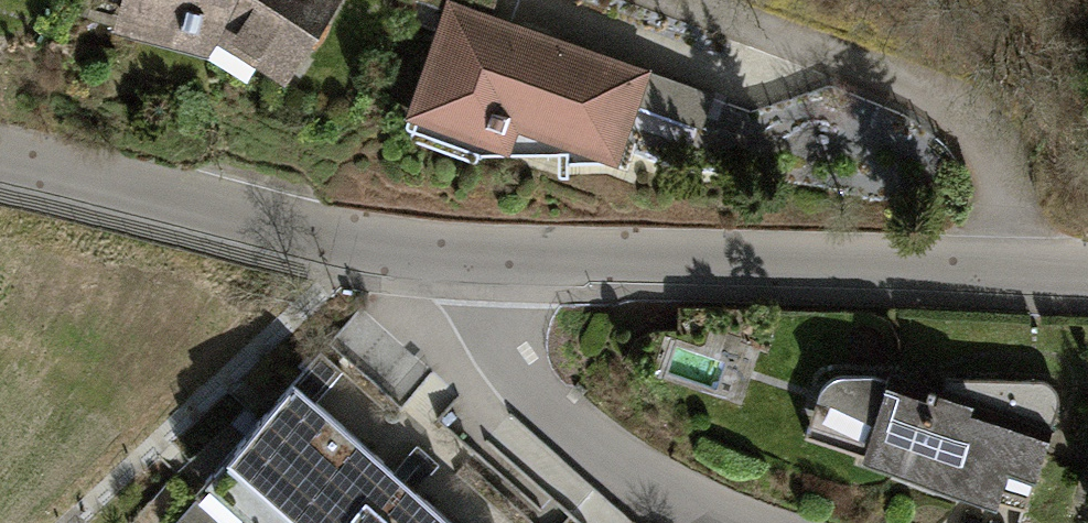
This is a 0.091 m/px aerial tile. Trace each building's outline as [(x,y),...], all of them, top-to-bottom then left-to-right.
[(134,32),(251,66),(256,49),(301,85),(363,0),(142,0),(134,32)] [(725,91),(459,1),(420,115),(535,154),(542,132),(632,162),(649,112),(711,133),(725,91)] [(1065,413),(1064,391),(1043,375),(904,376),(878,464),(1015,505),(1028,469),(1050,471),(1065,413)] [(298,390),(217,475),(268,522),(438,522),(298,390)]
